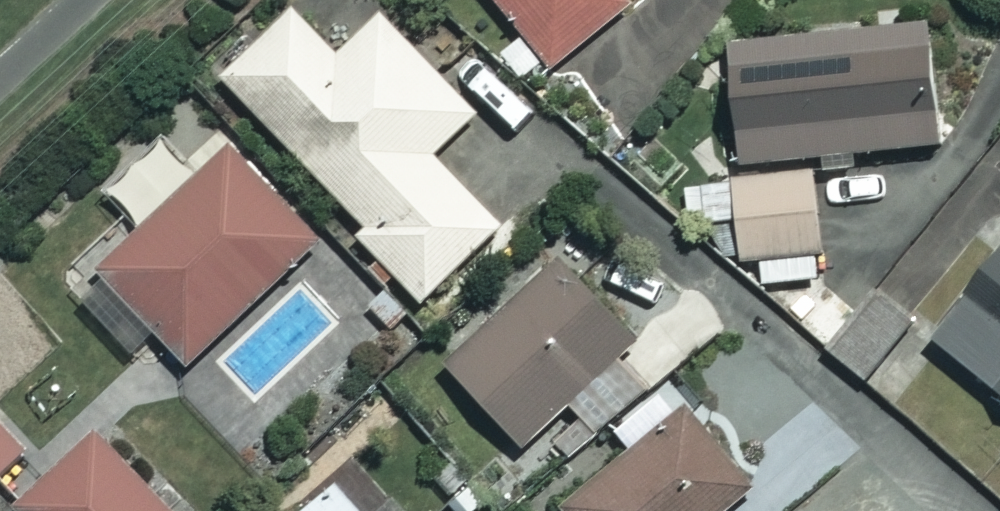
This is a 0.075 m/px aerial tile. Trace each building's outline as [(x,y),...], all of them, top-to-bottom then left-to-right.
[(548,66),(628,3),(626,0),(496,0),(548,66)] [(335,56),(291,10),(221,76),(363,225),(355,232),(419,299),(498,224),(429,152),(472,111),(379,14),(335,56)] [(736,167),(810,155),(936,133),(916,13),(715,47),(736,167)] [(316,239),(227,145),(95,269),(184,363),(316,239)] [(810,155),(736,167),(751,261),(770,258),(774,284),(830,275),(810,155)] [(999,394),(999,242),(927,337),(999,394)] [(632,341),(553,255),(440,358),(518,444),(632,341)] [(910,321),(872,289),(825,345),(863,377),(910,321)] [(603,428),(623,453),(558,505),(563,510),(719,510),(751,485),(731,460),(734,442),(727,425),(715,418),(697,418),(664,378),(603,428)] [(0,409),(0,482),(16,499),(52,464),(0,409)] [(97,427),(12,505),(18,510),(175,510),(97,427)] [(338,487),(309,510),(359,510),(338,487)]
